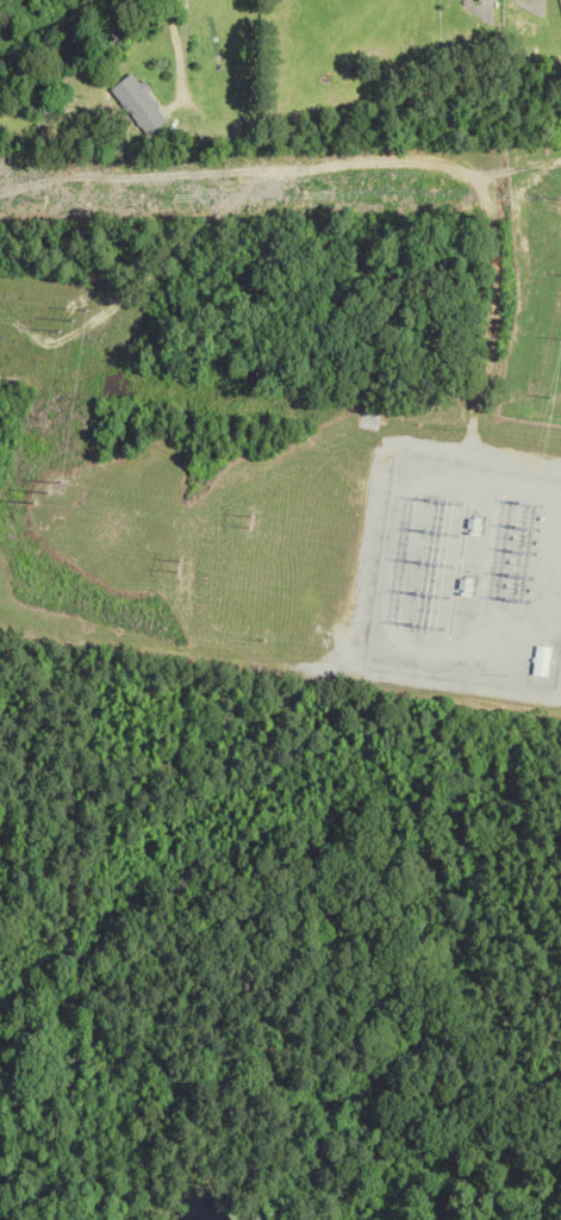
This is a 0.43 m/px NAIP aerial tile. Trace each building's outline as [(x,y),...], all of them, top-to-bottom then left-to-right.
[(114,86),(142,138),(166,125),(138,73),(114,86)] [(548,646),(532,646),(531,676),(546,677),(548,646)]
